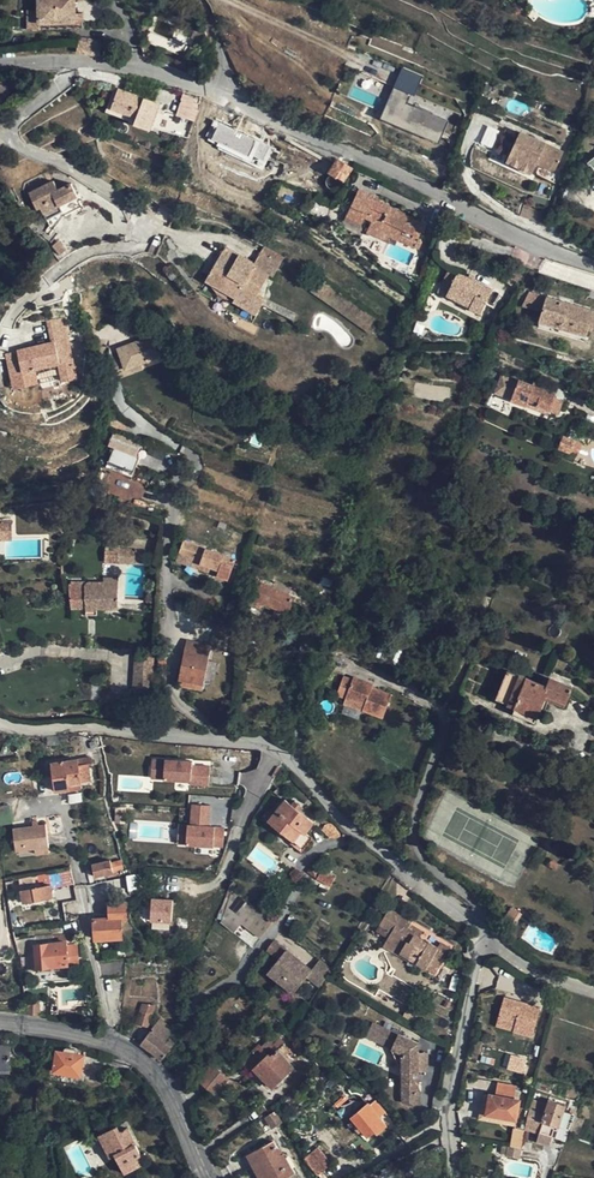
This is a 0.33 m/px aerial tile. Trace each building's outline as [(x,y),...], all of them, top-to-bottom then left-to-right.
[(75,0),(38,0),(38,10),(39,23),(75,22),(75,13),(75,0)] [(38,29),(39,23),(38,10),(27,11),(27,29),(38,29)] [(207,42),(205,32),(195,28),(191,38),(207,42)] [(419,68),(403,61),(396,80),(412,86),(419,68)] [(384,108),(400,114),(408,96),(412,86),(396,80),(384,108)] [(136,117),(134,124),(150,129),(159,105),(119,89),(112,108),(136,117)] [(450,113),(408,96),(400,114),(442,132),(450,113)] [(195,120),(198,110),(180,104),(177,114),(195,120)] [(216,150),(271,170),(281,143),(259,135),(258,138),(213,121),(206,139),(218,144),(216,150)] [(554,170),(562,152),(522,133),(509,161),(531,171),(536,161),(554,170)] [(338,159),(337,161),(330,171),(344,180),(352,168),(338,159)] [(65,213),(62,207),(80,199),(75,185),(62,191),(58,184),(35,195),(41,209),(45,208),(50,220),(65,213)] [(347,217),(360,223),(363,217),(372,221),(368,230),(382,237),(384,232),(420,249),(423,241),(418,238),(422,232),(423,232),(426,224),(379,201),(380,198),(373,195),(372,198),(359,191),(347,217)] [(169,211),(154,202),(147,213),(163,222),(169,211)] [(541,218),(543,212),(523,205),(523,206),(522,208),(520,216),(539,223),(541,218)] [(358,229),(360,223),(347,217),(344,223),(358,229)] [(62,251),(68,253),(70,250),(61,243),(57,248),(62,251)] [(226,247),(207,280),(236,297),(233,302),(256,314),(265,297),(258,293),(270,272),(255,263),(226,247)] [(262,251),(255,263),(270,272),(274,274),(280,262),(262,251)] [(517,288),(523,276),(504,267),(500,276),(506,281),(517,288)] [(458,272),(450,287),(446,295),(480,313),(488,300),(492,292),(493,290),(474,280),(468,278),(458,272)] [(373,322),(376,319),(323,281),(320,285),(313,288),(310,292),(369,335),(373,330),(373,322)] [(438,292),(446,295),(450,287),(442,283),(438,292)] [(523,306),(542,311),(546,297),(529,291),(523,306)] [(495,303),(499,295),(492,292),(488,300),(495,303)] [(567,303),(566,307),(561,305),(562,301),(546,297),(542,311),(539,320),(586,335),(590,325),(593,326),(593,311),(567,303)] [(56,342),(8,355),(13,376),(36,370),(61,363),(62,367),(75,363),(63,319),(51,321),(56,342)] [(538,326),(585,339),(586,335),(539,320),(538,326)] [(114,353),(107,356),(109,367),(118,363),(124,376),(138,369),(161,358),(153,340),(115,356),(114,353)] [(79,377),(75,363),(62,367),(65,381),(79,377)] [(118,363),(109,367),(118,386),(141,376),(138,369),(124,376),(118,363)] [(40,384),(36,370),(13,376),(17,390),(40,384)] [(492,395),(509,401),(517,379),(500,373),(492,395)] [(554,397),(555,394),(543,389),(544,386),(534,382),(533,386),(518,381),(512,399),(526,405),(527,401),(549,409),(558,412),(562,400),(554,397)] [(557,388),(545,384),(544,386),(543,389),(555,394),(557,388)] [(547,414),(549,409),(527,401),(526,405),(526,406),(547,414)] [(160,450),(142,443),(114,432),(109,446),(136,457),(136,459),(153,466),(160,450)] [(563,436),(558,449),(570,453),(575,441),(563,436)] [(581,443),(575,441),(570,453),(576,456),(581,443)] [(165,489),(167,481),(155,476),(151,484),(165,489)] [(0,521),(0,540),(12,539),(12,520),(0,521)] [(236,558),(184,540),(179,555),(201,562),(201,564),(220,571),(218,576),(229,580),(236,558)] [(495,544),(487,541),(485,547),(493,550),(495,544)] [(127,564),(144,564),(145,550),(119,549),(118,561),(118,563),(127,564)] [(177,562),(218,576),(220,571),(201,564),(201,562),(179,555),(177,562)] [(106,561),(106,583),(105,589),(118,589),(118,563),(118,561),(106,561)] [(254,581),(258,583),(259,581),(273,587),(274,584),(257,577),(254,581)] [(333,580),(321,577),(320,585),(332,587),(333,580)] [(258,583),(252,597),(265,603),(275,608),(272,615),(284,621),(287,615),(295,597),(289,594),(291,589),(275,582),(274,584),(273,587),(259,581),(258,583)] [(117,610),(118,589),(105,589),(106,583),(90,583),(86,587),(86,591),(69,592),(71,608),(86,608),(86,614),(96,615),(96,609),(117,610)] [(262,610),(265,603),(252,597),(248,605),(262,610)] [(222,629),(224,622),(204,615),(201,622),(222,629)] [(208,645),(211,631),(196,629),(193,643),(187,642),(179,686),(203,690),(210,646),(208,645)] [(156,653),(135,652),(133,687),(153,688),(156,653)] [(514,713),(535,721),(544,699),(563,706),(572,687),(560,683),(558,687),(549,683),(547,686),(508,671),(497,698),(516,706),(514,713)] [(337,695),(346,699),(364,706),(363,710),(383,718),(391,695),(372,688),(373,684),(353,677),(352,680),(343,677),(337,695)] [(550,679),(549,683),(558,687),(560,683),(550,679)] [(344,703),(363,710),(364,706),(346,699),(344,703)] [(68,783),(80,782),(90,780),(88,764),(92,764),(91,757),(52,763),(53,767),(54,775),(56,791),(68,789),(68,783)] [(209,783),(209,765),(191,765),(191,759),(150,759),(150,783),(209,783)] [(284,794),(277,789),(274,792),(281,798),(284,794)] [(291,805),(284,799),(268,820),(293,841),(290,845),(301,853),(311,839),(304,834),(313,823),(299,811),(302,807),(294,801),(291,805)] [(209,826),(210,804),(187,804),(186,847),(224,848),(224,826),(209,826)] [(38,825),(33,826),(13,828),(16,850),(35,848),(36,854),(49,851),(45,824),(38,825)] [(93,864),(95,876),(105,874),(113,872),(113,870),(122,868),(120,860),(111,862),(111,860),(93,864)] [(558,865),(551,861),(549,865),(555,869),(558,865)] [(319,869),(313,865),(308,872),(315,877),(317,874),(326,878),(329,873),(319,869)] [(70,871),(49,874),(51,881),(51,888),(71,885),(70,871)] [(126,878),(85,886),(88,903),(116,897),(116,895),(129,895),(128,889),(133,889),(133,887),(137,886),(135,875),(131,876),(126,878)] [(51,888),(51,884),(31,888),(22,889),(23,902),(53,897),(51,888)] [(150,897),(148,921),(171,923),(173,899),(150,897)] [(220,925),(236,932),(239,927),(262,937),(271,917),(231,899),(220,925)] [(125,903),(109,905),(110,918),(95,919),(96,938),(122,937),(120,918),(126,917),(125,903)] [(511,907),(507,914),(515,919),(517,920),(521,914),(511,907)] [(380,925),(391,932),(392,930),(399,934),(392,945),(399,950),(398,953),(416,964),(434,975),(450,951),(440,946),(438,949),(428,943),(426,947),(419,942),(413,939),(418,931),(409,926),(412,922),(402,915),(401,917),(389,909),(380,925)] [(515,919),(507,914),(505,917),(513,923),(515,919)] [(414,967),(416,964),(398,953),(399,950),(392,945),(399,934),(392,930),(391,932),(382,946),(414,967)] [(222,956),(233,944),(216,931),(208,945),(222,956)] [(424,935),(418,931),(413,939),(419,942),(424,935)] [(15,940),(18,954),(29,952),(29,949),(35,948),(37,967),(79,962),(77,944),(66,945),(66,942),(72,941),(71,933),(42,936),(15,940)] [(273,941),(266,950),(278,959),(285,950),(273,941)] [(319,988),(326,978),(313,967),(311,970),(285,950),(278,959),(268,972),(294,993),(306,977),(319,988)] [(331,969),(319,960),(313,967),(326,978),(328,974),(331,969)] [(28,1014),(38,1016),(38,1000),(28,998),(28,1014)] [(540,1008),(504,998),(499,1017),(516,1022),(514,1031),(533,1036),(540,1008)] [(153,1006),(142,1005),(137,1023),(147,1026),(153,1006)] [(269,1011),(262,1005),(256,1011),(263,1017),(269,1011)] [(283,1023),(269,1011),(263,1017),(270,1024),(275,1030),(283,1023)] [(259,1036),(270,1024),(263,1017),(251,1029),(259,1036)] [(516,1022),(499,1017),(496,1026),(514,1031),(516,1022)] [(151,1051),(160,1060),(172,1046),(168,1042),(170,1039),(173,1036),(171,1029),(159,1019),(153,1026),(145,1037),(140,1044),(144,1047),(151,1051)] [(413,1072),(415,1052),(416,1043),(373,1019),(365,1033),(391,1048),(398,1052),(399,1053),(400,1054),(400,1056),(399,1066),(396,1097),(397,1099),(398,1100),(399,1101),(412,1103),(413,1092),(411,1091),(413,1072)] [(269,1040),(261,1047),(269,1056),(282,1044),(278,1041),(273,1044),(269,1040)] [(0,1044),(0,1067),(10,1067),(10,1044),(0,1044)] [(263,1079),(270,1086),(272,1087),(293,1067),(283,1057),(288,1051),(282,1044),(269,1056),(261,1047),(259,1046),(241,1062),(260,1082),(263,1079)] [(323,1059),(307,1044),(301,1050),(317,1066),(323,1059)] [(391,1048),(399,1066),(400,1056),(400,1054),(399,1053),(398,1052),(391,1048)] [(80,1074),(83,1055),(58,1051),(54,1070),(80,1074)] [(524,1073),(527,1058),(509,1055),(506,1070),(524,1073)] [(227,1079),(212,1066),(199,1081),(213,1094),(227,1079)] [(267,1089),(270,1086),(263,1079),(260,1082),(267,1089)] [(495,1095),(490,1094),(486,1114),(516,1119),(520,1100),(514,1098),(516,1086),(497,1083),(495,1095)] [(515,1123),(516,1119),(486,1114),(490,1094),(485,1094),(481,1118),(515,1123)] [(547,1104),(532,1097),(526,1125),(541,1131),(539,1139),(548,1142),(555,1124),(559,1126),(565,1106),(549,1100),(547,1104)] [(375,1100),(371,1103),(381,1115),(384,1112),(375,1100)] [(381,1115),(371,1103),(369,1106),(367,1104),(350,1118),(367,1137),(374,1131),(377,1134),(386,1125),(379,1117),(381,1115)] [(281,1122),(275,1112),(266,1118),(272,1128),(281,1122)] [(569,1131),(575,1117),(572,1116),(566,1130),(569,1131)] [(575,1117),(569,1131),(578,1134),(583,1121),(575,1117)] [(112,1129),(104,1133),(107,1139),(115,1155),(124,1173),(145,1163),(127,1128),(121,1132),(118,1126),(112,1129)] [(521,1158),(522,1129),(510,1128),(509,1157),(521,1158)] [(115,1155),(104,1133),(99,1135),(110,1158),(115,1155)] [(254,1170),(258,1168),(264,1177),(284,1177),(293,1173),(283,1154),(280,1156),(272,1141),(244,1157),(251,1171),(254,1170)] [(322,1174),(333,1166),(319,1149),(309,1157),(322,1174)] [(258,1168),(254,1170),(258,1177),(264,1177),(258,1168)]
